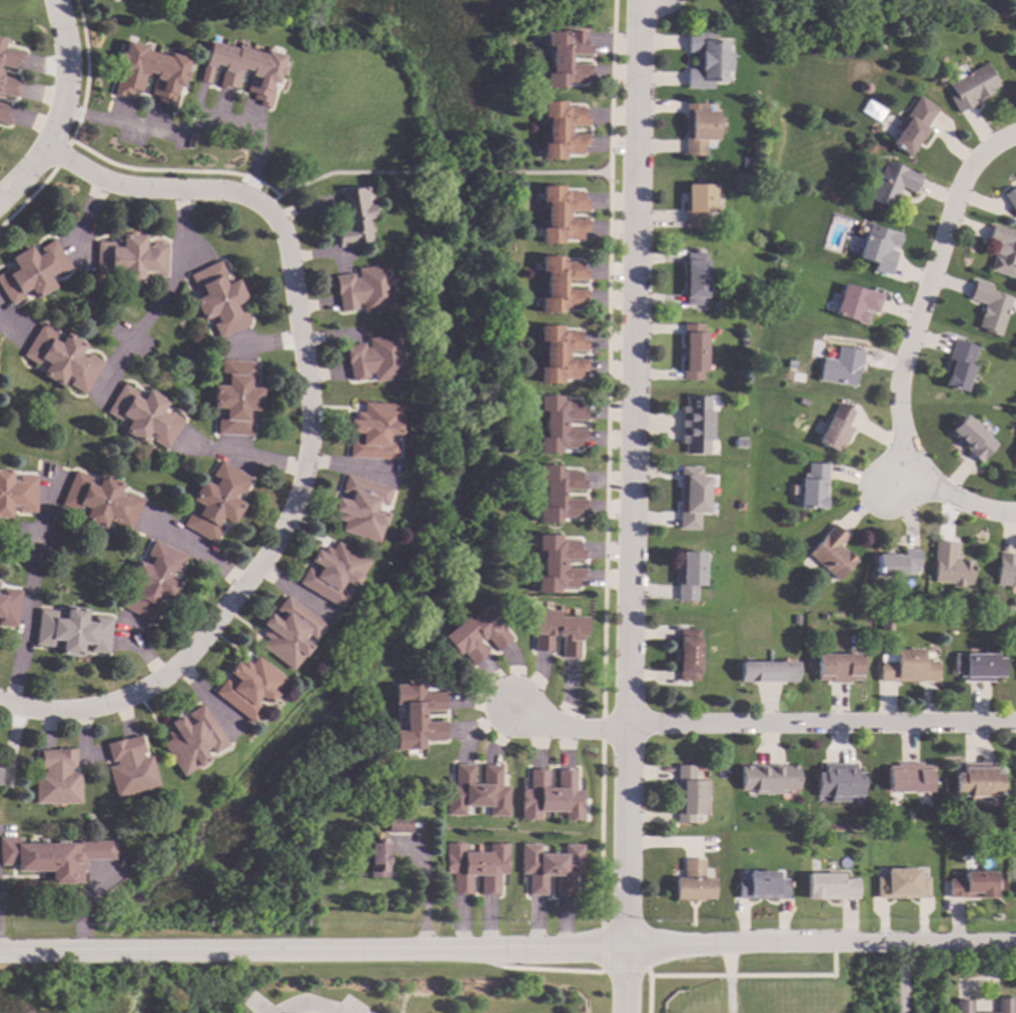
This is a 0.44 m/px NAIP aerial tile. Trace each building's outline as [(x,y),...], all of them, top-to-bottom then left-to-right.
[(585,33),(585,45),(590,45),(590,53),(590,55),(570,54),(570,65),(590,65),(590,66),(590,75),(585,75),(585,82),(568,82),(568,87),(545,87),(545,74),(550,74),(550,46),(545,46),(545,32),(585,32),(585,33)] [(713,33),(713,42),(726,42),(725,52),(731,52),(730,71),(726,71),(725,82),(712,82),(711,90),(686,89),(687,85),(687,72),(687,69),(696,70),(696,53),(688,52),(688,49),(688,36),(688,32),(713,33)] [(14,69),(0,66),(0,38),(5,39),(5,40),(3,48),(23,52),(23,53),(21,62),(16,61),(14,68),(14,69)] [(144,47),(143,50),(168,58),(169,54),(178,57),(187,59),(184,71),(187,72),(185,79),(182,78),(179,88),(177,87),(170,111),(162,108),(163,104),(155,102),(157,97),(150,95),(149,94),(154,79),(144,76),(139,92),(131,90),(130,95),(122,93),(121,97),(113,94),(112,94),(116,78),(117,78),(119,70),(118,70),(120,61),(117,60),(119,53),(117,50),(119,44),(124,46),(126,42),(144,47)] [(236,50),(237,47),(263,55),(265,51),(283,56),(280,68),(283,69),(281,75),(278,75),(275,84),(273,83),(270,91),(273,92),(268,108),(267,107),(258,105),(259,102),(251,99),(253,94),(245,92),(244,91),(250,72),(241,69),(235,89),(234,88),(227,87),(227,89),(218,87),(217,86),(223,67),(214,64),(208,84),(206,83),(200,81),(198,81),(207,52),(209,42),(236,50)] [(997,86),(990,90),(991,92),(976,101),(974,98),(972,100),(973,103),(972,104),(959,111),(956,113),(947,97),(952,94),(947,85),(984,63),(997,86)] [(13,98),(0,95),(0,71),(2,71),(1,76),(17,80),(13,97),(13,98)] [(868,83),(869,86),(869,89),(866,93),(861,94),(858,91),(857,85),(859,82),(864,81),(868,83)] [(933,107),(936,110),(924,128),(906,154),(888,141),(896,130),(892,128),(898,118),(901,120),(917,96),(933,107)] [(564,107),(584,107),(584,109),(583,115),(589,115),(589,125),(589,126),(572,126),(572,135),(589,135),(589,137),(589,146),(584,146),(584,153),(584,154),(566,154),(566,159),(542,159),(543,144),(548,144),(548,118),(542,117),(542,102),(564,102),(564,107)] [(707,112),(717,112),(716,140),(705,140),(705,156),(685,156),(685,152),(685,141),(686,113),(686,104),(689,104),(707,105),(707,112)] [(7,124),(0,123),(0,105),(5,106),(5,107),(3,114),(9,115),(7,124)] [(920,176),(919,178),(913,191),(912,193),(899,187),(889,209),(866,199),(882,160),(920,176)] [(714,213),(702,213),(701,228),(684,228),(684,225),(684,213),(684,185),(714,186),(714,213)] [(1015,186),(1015,188),(1015,221),(1009,210),(1001,196),(1000,195),(1015,186)] [(373,218),(365,219),(369,241),(354,243),(355,245),(352,246),(337,248),(337,246),(334,228),(344,227),(341,205),(339,193),(339,191),(368,187),(373,218)] [(563,192),(582,192),(582,193),(582,200),(588,200),(588,209),(588,211),(568,211),(568,220),(588,220),(588,222),(588,231),(582,231),(582,238),(582,240),(562,239),(562,244),(541,244),(541,229),(546,229),(547,202),(541,202),(541,187),(563,187),(563,192)] [(900,234),(896,247),(888,244),(887,250),(894,253),(893,254),(887,275),(873,270),(872,270),(874,263),(856,258),(867,224),(900,234)] [(990,224),(1015,232),(1015,272),(1014,278),(988,270),(993,256),(996,246),(984,242),(985,238),(989,227),(990,224)] [(143,236),(142,246),(150,247),(150,244),(166,244),(166,245),(165,277),(149,277),(149,275),(142,274),(142,284),(118,284),(119,274),(111,274),(111,276),(106,276),(95,276),(95,273),(96,244),(96,242),(112,243),(112,245),(120,245),(120,235),(143,236)] [(10,306),(0,290),(0,273),(6,269),(7,271),(14,267),(8,258),(28,246),(33,255),(39,251),(38,249),(52,240),(53,241),(70,268),(56,276),(55,274),(48,279),(53,287),(34,299),(29,291),(23,295),(24,297),(10,306)] [(705,305),(703,305),(685,305),(685,295),(686,287),(683,287),(683,271),(685,272),(685,263),(685,254),(704,254),(706,254),(705,305)] [(561,262),(582,263),(582,264),(582,271),(587,271),(587,280),(566,280),(566,291),(587,291),(587,292),(587,300),(582,300),(582,308),(565,308),(564,314),(541,313),(541,299),(547,299),(547,271),(542,271),(542,257),(561,257),(561,262)] [(225,276),(223,277),(226,283),(235,279),(245,300),(237,304),(240,311),(242,310),(249,325),(246,326),(221,338),(219,339),(212,325),(214,324),(211,316),(202,321),(192,301),(201,296),(198,289),(196,290),(189,276),(188,276),(217,261),(218,261),(225,276)] [(392,309),(362,313),(360,304),(356,304),(356,309),(339,311),(339,308),(337,298),(337,295),(336,295),(333,277),(336,276),(350,274),(352,274),(353,279),(357,278),(356,269),(386,265),(392,309)] [(991,285),(989,292),(1009,297),(998,336),(980,331),(981,328),(976,327),(983,304),(967,299),(968,296),(971,284),(973,279),(991,285)] [(878,294),(881,295),(876,310),(875,312),(862,308),(861,311),(868,313),(864,324),(833,314),(842,283),(878,294)] [(785,300),(782,308),(774,305),(777,297),(785,300)] [(701,380),(681,380),(681,372),(682,334),(682,326),(682,324),(702,325),(701,380)] [(56,335),(54,338),(60,341),(65,333),(84,345),(79,353),(85,357),(87,354),(101,362),(102,363),(83,394),(68,385),(70,382),(64,378),(59,386),(40,374),(45,366),(40,363),(38,366),(21,356),(23,354),(40,325),(56,335)] [(564,331),(581,332),(581,334),(581,340),(586,340),(586,350),(586,351),(569,351),(569,360),(586,360),(586,362),(586,371),(580,371),(580,378),(580,379),(563,379),(563,383),(539,383),(539,368),(544,368),(545,341),(539,341),(539,327),(564,327),(564,331)] [(403,377),(373,382),(372,373),(367,374),(367,378),(350,381),(350,379),(348,366),(348,365),(345,346),(361,344),(363,344),(363,348),(368,347),(367,339),(397,334),(403,377)] [(956,341),(976,348),(970,366),(972,367),(963,392),(943,386),(946,375),(943,374),(949,354),(953,341),(956,341)] [(861,350),(862,350),(860,365),(858,373),(855,372),(852,386),(816,381),(820,358),(833,360),(835,346),(861,350)] [(222,360),(254,362),(257,362),(255,381),(250,380),(249,388),(261,389),(260,411),(248,410),(248,418),(253,418),(252,437),(251,437),(217,434),(216,434),(217,416),(223,416),(223,409),(212,408),(213,386),(224,386),(225,379),(219,379),(221,360),(222,360)] [(794,371),(793,378),(785,377),(786,370),(794,371)] [(136,393),(135,395),(142,398),(147,390),(166,402),(161,411),(167,415),(168,412),(183,421),(182,422),(166,448),(166,449),(152,441),(153,439),(146,435),(141,443),(122,432),(127,423),(120,419),(119,421),(105,413),(106,411),(121,386),(122,384),(136,393)] [(560,402),(580,402),(580,404),(580,410),(585,410),(585,420),(565,420),(565,429),(585,430),(585,432),(585,441),(579,441),(579,448),(559,448),(559,453),(537,453),(538,438),(543,438),(543,411),(538,411),(538,396),(543,397),(560,397),(560,402)] [(709,411),(712,411),(711,441),(708,441),(708,454),(683,454),(684,444),(680,443),(680,438),(681,412),(681,407),(684,407),(685,397),(709,398),(709,411)] [(806,403),(803,408),(795,404),(798,399),(806,403)] [(401,405),(400,435),(390,435),(390,442),(397,442),(397,459),(397,460),(349,458),(349,457),(350,440),(358,440),(358,433),(348,433),(348,420),(355,420),(355,412),(363,413),(363,403),(401,405)] [(839,405),(852,412),(845,426),(848,427),(849,428),(844,437),(847,439),(843,445),(840,443),(835,452),(818,442),(837,404),(839,405)] [(996,445),(979,463),(978,462),(968,453),(966,451),(966,450),(947,433),(963,416),(996,445)] [(249,479),(251,480),(241,495),(236,492),(232,498),(242,505),(231,524),(222,519),(218,526),(222,528),(213,544),(207,540),(182,525),(182,524),(191,509),(195,512),(199,505),(190,500),(202,480),(212,486),(216,479),(211,476),(219,462),(220,461),(249,479)] [(827,465),(827,466),(826,480),(824,509),(799,507),(800,474),(807,474),(807,464),(827,465)] [(557,472),(579,472),(579,473),(579,480),(584,480),(584,489),(584,490),(563,490),(563,500),(584,500),(584,501),(584,510),(578,510),(578,517),(578,518),(562,518),(562,523),(537,523),(538,507),(543,507),(543,481),(538,481),(538,466),(557,466),(557,472)] [(700,477),(708,477),(707,513),(699,513),(698,530),(679,529),(679,527),(679,514),(680,478),(680,469),(680,467),(700,468),(700,477)] [(9,518),(0,518),(0,470),(10,470),(10,480),(18,480),(18,476),(35,476),(36,476),(35,512),(34,512),(17,512),(17,509),(9,509),(9,518)] [(90,478),(89,481),(96,484),(100,475),(121,484),(117,493),(124,496),(126,492),(142,499),(142,501),(129,532),(129,533),(112,526),(114,520),(107,517),(102,529),(81,520),(86,508),(79,506),(77,511),(61,505),(60,505),(74,471),(90,478)] [(391,489),(391,491),(386,506),(379,504),(377,510),(386,513),(377,542),(340,531),(343,522),(336,520),(338,513),(332,511),(336,498),(345,501),(347,494),(340,492),(345,476),(345,475),(391,489)] [(834,526),(844,535),(846,537),(838,546),(855,560),(837,581),(807,554),(833,525),(834,526)] [(561,540),(578,540),(578,543),(578,548),(583,549),(583,559),(583,561),(567,560),(567,569),(583,569),(583,571),(582,581),(577,581),(577,586),(577,588),(560,588),(560,593),(548,593),(542,593),(535,593),(536,577),(541,578),(541,551),(536,551),(536,536),(558,536),(561,536),(561,540)] [(157,543),(180,554),(185,556),(177,572),(171,569),(168,576),(179,582),(169,602),(158,597),(155,603),(161,606),(153,623),(151,622),(122,608),(120,607),(128,591),(134,593),(137,587),(126,581),(136,561),(147,566),(150,560),(144,557),(152,541),(152,540),(157,543)] [(937,541),(952,543),(955,543),(954,558),(958,558),(957,560),(961,561),(962,559),(967,560),(968,561),(972,562),(970,585),(962,584),(962,587),(952,586),(952,584),(933,582),(934,564),(932,564),(934,541),(937,541)] [(368,561),(354,586),(353,588),(342,581),(338,588),(347,593),(338,607),(338,608),(297,584),(298,582),(306,568),(314,573),(317,567),(308,561),(314,550),(320,553),(324,547),(330,550),(335,542),(368,561)] [(919,567),(914,567),(914,575),(876,575),(876,555),(902,556),(902,551),(904,551),(917,551),(919,551),(919,567)] [(703,586),(696,586),(696,601),(678,600),(678,598),(678,587),(678,563),(681,563),(681,552),(704,553),(703,586)] [(1014,555),(1015,556),(1015,588),(1010,588),(1010,586),(995,585),(997,554),(1000,554),(1014,555)] [(11,627),(0,625),(0,596),(1,589),(20,591),(15,627),(11,627)] [(323,626),(322,627),(312,640),(304,634),(300,639),(310,646),(291,671),(261,647),(267,639),(261,634),(265,629),(260,624),(269,613),(278,620),(281,616),(274,610),(284,597),(285,596),(323,626)] [(503,622),(500,625),(511,638),(508,640),(496,650),(496,651),(483,636),(477,641),(486,652),(484,654),(472,664),(472,665),(459,650),(455,653),(440,637),(463,617),(467,622),(488,604),(503,622)] [(84,610),(83,621),(92,622),(93,617),(109,619),(105,651),(105,654),(88,651),(89,644),(81,643),(80,656),(59,653),(61,642),(52,640),(51,647),(34,645),(38,610),(55,612),(55,617),(63,618),(65,608),(84,610)] [(557,617),(585,618),(585,621),(585,641),(583,641),(579,641),(579,657),(578,657),(562,657),(561,657),(561,636),(556,636),(556,631),(552,631),(551,651),(550,651),(535,651),(534,651),(534,630),(529,630),(529,611),(557,611),(557,617)] [(892,631),(881,631),(881,622),(892,622),(892,631)] [(699,681),(679,681),(679,679),(679,672),(679,662),(677,662),(677,648),(679,648),(679,640),(679,632),(680,630),(700,630),(699,681)] [(921,662),(936,662),(937,681),(935,681),(921,681),(895,682),(881,682),(880,682),(880,662),(895,662),(895,650),(921,650),(921,662)] [(995,658),(1002,658),(1002,661),(1002,677),(992,677),(992,681),(989,681),(969,681),(966,681),(966,676),(958,676),(958,672),(953,673),(953,656),(953,655),(995,654),(995,658)] [(860,680),(852,680),(852,681),(848,681),(848,683),(846,683),(830,682),(829,682),(825,681),(825,680),(816,680),(817,655),(860,656),(860,680)] [(285,681),(267,705),(259,698),(254,704),(260,709),(250,722),(249,722),(212,693),(213,692),(223,679),(229,684),(233,678),(226,672),(233,662),(239,666),(244,660),(249,664),(255,657),(285,681)] [(797,683),(781,683),(754,683),(740,682),(740,662),(797,663),(797,683)] [(422,693),(443,692),(443,694),(443,710),(423,711),(423,722),(444,722),(444,724),(444,738),(444,739),(424,740),(424,750),(395,751),(394,736),(394,731),(404,731),(403,705),(393,705),(393,685),(418,684),(422,684),(422,693)] [(225,743),(226,745),(211,755),(206,747),(201,751),(206,759),(206,760),(181,777),(159,744),(168,738),(164,732),(170,728),(168,724),(180,717),(185,724),(189,721),(185,714),(198,705),(199,705),(225,743)] [(143,753),(139,754),(140,758),(148,756),(156,785),(114,797),(106,767),(115,765),(114,761),(109,762),(109,761),(104,745),(104,744),(123,739),(123,740),(137,736),(138,736),(143,753)] [(75,752),(75,767),(75,768),(70,768),(70,772),(79,772),(80,803),(36,804),(35,773),(44,773),(44,768),(40,768),(40,751),(55,751),(56,750),(56,749),(75,749),(75,752)] [(855,771),(862,771),(862,796),(848,796),(848,802),(829,801),(829,796),(815,796),(816,771),(823,772),(823,764),(825,764),(853,765),(855,765),(855,771)] [(921,766),(931,766),(930,792),(887,791),(887,767),(895,767),(895,764),(900,764),(917,764),(921,764),(921,766)] [(994,771),(1001,771),(1001,796),(987,796),(987,802),(968,801),(968,796),(954,796),(954,771),(962,771),(962,764),(963,764),(991,764),(994,764),(994,771)] [(500,787),(508,787),(508,816),(489,816),(490,807),(465,806),(465,816),(446,815),(446,786),(447,786),(454,786),(455,765),(456,765),(471,765),(473,765),(473,785),(483,785),(483,768),(483,765),(499,766),(501,766),(500,787)] [(694,782),(707,782),(707,815),(694,815),(694,823),(679,823),(677,822),(677,815),(677,780),(677,768),(677,766),(695,766),(694,782)] [(797,791),(741,790),(741,766),(754,766),(783,766),(798,766),(797,791)] [(547,789),(557,789),(557,771),(558,771),(574,771),(576,771),(575,791),(582,791),(583,791),(582,821),(564,821),(564,812),(539,812),(539,820),(521,820),(521,790),(522,790),(529,790),(529,770),(530,770),(546,770),(548,770),(547,789)] [(410,821),(410,833),(387,833),(386,833),(386,816),(410,816),(410,821)] [(345,819),(344,828),(337,827),(338,819),(345,819)] [(19,844),(77,844),(77,841),(113,841),(113,858),(113,859),(86,860),(84,860),(84,871),(81,871),(81,884),(51,884),(50,872),(17,872),(17,865),(1,866),(0,866),(0,838),(15,838),(19,838),(19,844)] [(387,877),(368,877),(368,841),(387,841),(387,877)] [(506,874),(499,874),(499,894),(497,894),(481,894),(480,894),(480,876),(472,876),(471,894),(469,894),(454,893),(452,893),(452,874),(445,874),(445,844),(464,844),(464,853),(489,853),(489,844),(507,845),(506,874)] [(581,874),(574,874),(573,895),(572,895),(557,895),(556,895),(556,876),(546,876),(546,895),(544,895),(529,895),(528,895),(528,874),(521,874),(520,874),(520,845),(539,845),(539,855),(564,855),(564,845),(582,846),(581,874)] [(703,878),(712,878),(712,900),(674,900),(674,878),(683,878),(684,859),(685,859),(702,860),(703,860),(703,878)] [(917,878),(928,878),(928,897),(928,899),(917,899),(887,898),(876,898),(876,897),(877,877),(886,878),(886,869),(918,869),(917,878)] [(776,879),(787,879),(787,898),(787,900),(776,899),(747,899),(738,899),(738,898),(739,879),(748,879),(748,872),(776,872),(776,879)] [(994,898),(962,897),(950,897),(948,897),(948,879),(963,880),(964,872),(979,872),(995,872),(994,898)] [(841,879),(858,879),(857,899),(856,899),(840,898),(826,898),(825,900),(807,900),(807,874),(841,874),(841,879)] [(1013,999),(1013,1012),(996,1012),(996,999),(998,999),(1013,999)] [(972,1001),(972,1012),(955,1012),(955,1001),(956,1001),(972,1001)]
